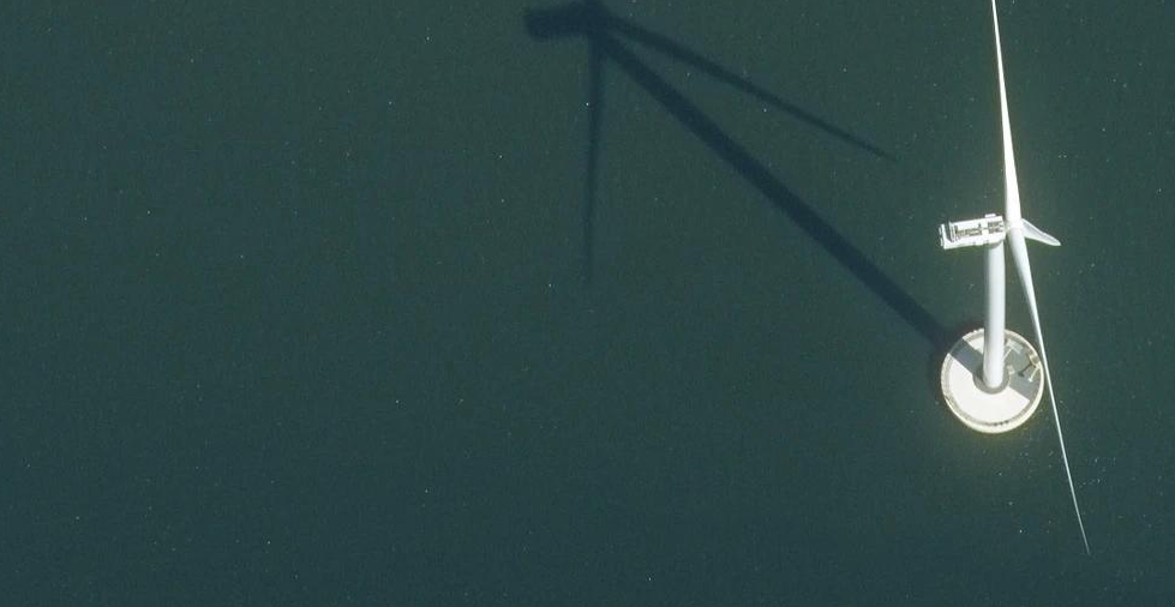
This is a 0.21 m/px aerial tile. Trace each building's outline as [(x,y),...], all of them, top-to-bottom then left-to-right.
[(994,395),(996,394),(997,393),(999,392),(1000,391),(1001,389),(1001,387),(1002,385),(1001,383),(1001,381),(1000,380),(999,378),(997,377),(996,376),(994,375),(992,375),(990,375),(988,375),(987,376),(985,377),(984,378),(982,380),(982,381),(981,383),(981,385),(981,387),(982,389),(982,391),(984,392),(985,393),(987,394),(988,395),(990,395),(992,395),(994,395)]
